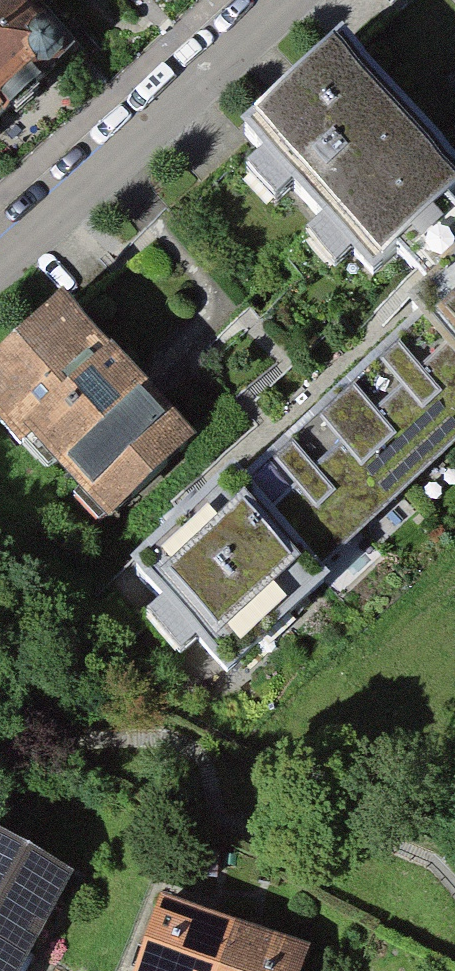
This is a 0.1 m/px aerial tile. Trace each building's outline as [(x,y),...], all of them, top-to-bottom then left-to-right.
[(29,66),(0,37),(0,94),(29,66)] [(303,46),(209,133),(350,284),(444,197),(303,46)] [(384,340),(221,502),(313,594),(454,453),(454,236),(366,323),(384,340)] [(0,339),(0,460),(1,461),(15,448),(99,534),(192,442),(46,294),(0,339)] [(197,485),(100,584),(206,688),(304,589),(221,502),(197,485)] [(0,830),(0,970),(22,970),(74,868),(0,830)] [(136,905),(116,970),(291,970),(296,953),(136,905)]
